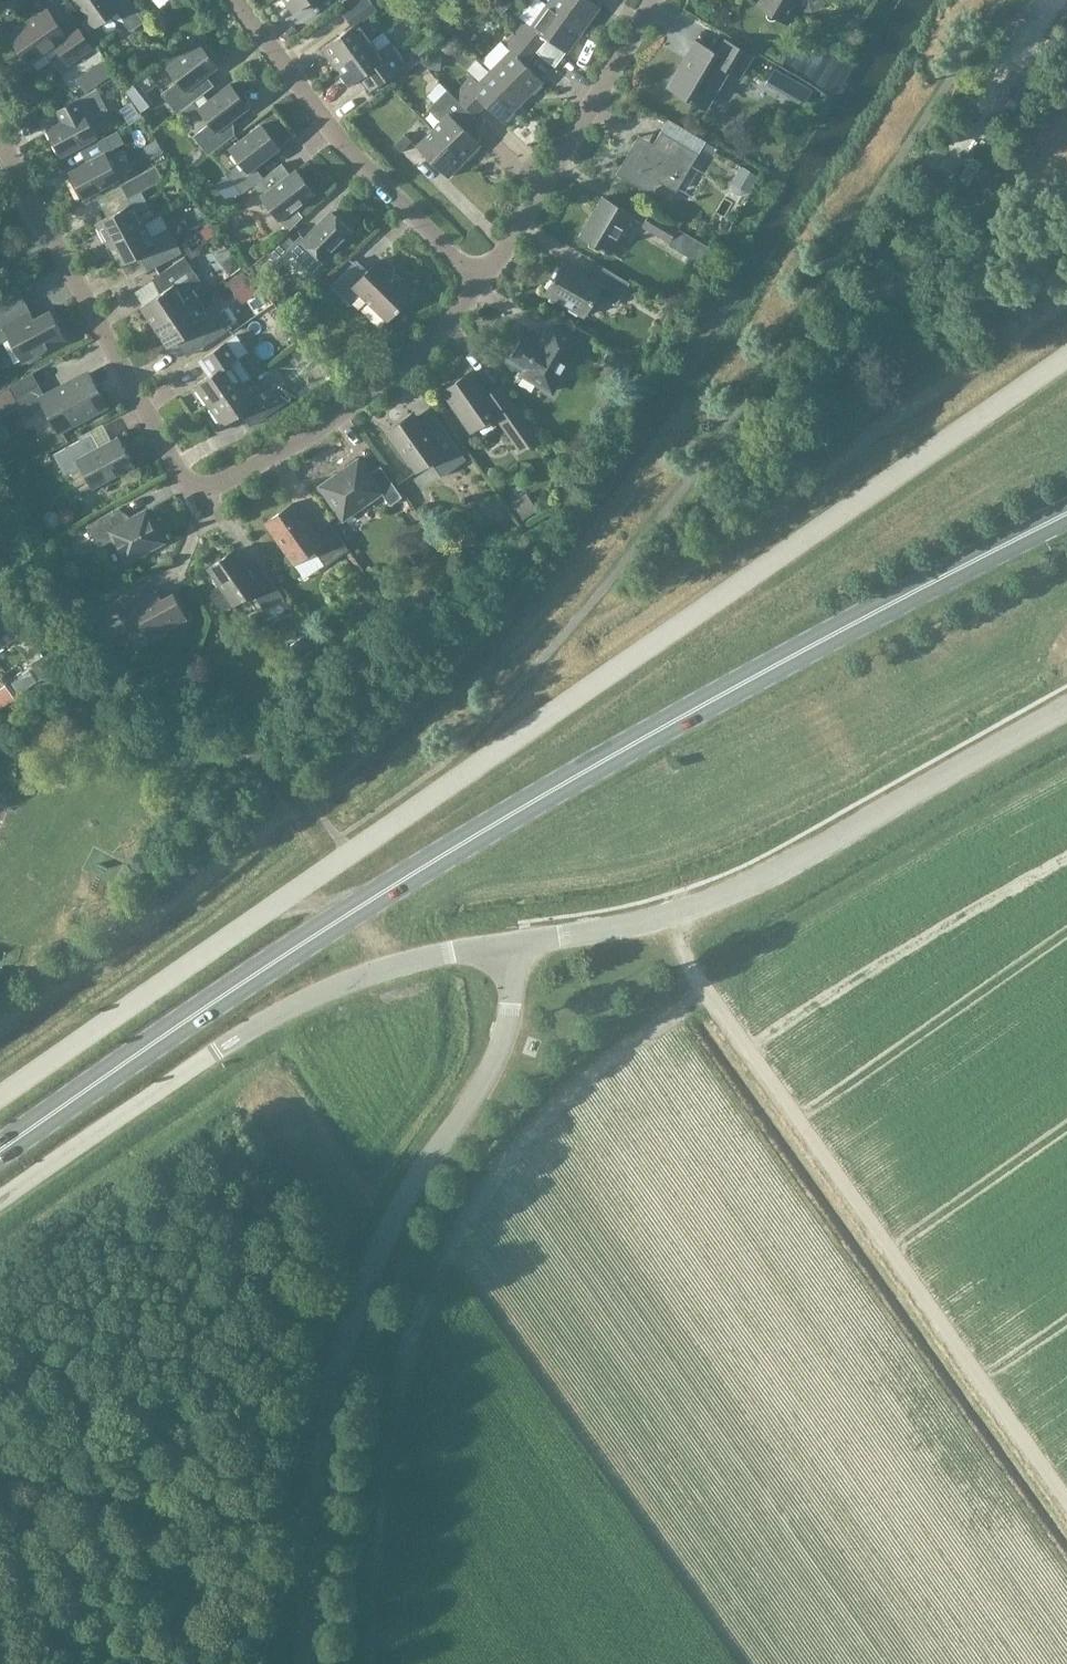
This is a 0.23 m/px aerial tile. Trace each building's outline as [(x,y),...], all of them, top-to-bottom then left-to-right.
[(88,17),(94,25),(107,16),(116,10),(123,21),(130,31),(144,22),(129,0),(113,0),(110,2),(108,0),(76,0),(88,17)] [(261,21),(277,10),(271,0),(259,0),(251,5),(261,21)] [(295,13),(312,0),(286,0),(295,13)] [(342,13),(352,27),(358,23),(376,9),(369,0),(361,0),(342,13)] [(490,3),(501,14),(514,1),(513,0),(493,0),(490,3)] [(584,31),(601,8),(590,0),(551,0),(548,4),(584,31)] [(759,6),(758,5),(757,6),(791,26),(791,24),(790,23),(798,9),(800,0),(763,0),(759,6)] [(515,34),(536,52),(547,39),(567,54),(584,31),(548,4),(532,26),(525,22),(515,34)] [(46,9),(8,36),(28,64),(54,46),(67,64),(90,48),(81,36),(75,27),(64,34),(46,9)] [(322,50),(336,68),(371,42),(358,23),(352,27),(322,50)] [(445,23),(440,30),(448,37),(454,30),(445,23)] [(415,47),(423,59),(444,45),(435,32),(428,37),(415,47)] [(511,52),(491,72),(523,103),(544,82),(526,64),(536,52),(515,34),(505,46),(511,52)] [(194,84),(215,67),(198,45),(195,47),(190,40),(162,61),(178,82),(161,95),(176,114),(193,101),(200,96),(201,95),(202,94),(194,84)] [(741,79),(754,58),(726,41),(718,55),(696,42),(669,88),(707,110),(730,72),(741,79)] [(371,42),(336,68),(350,87),(372,70),(382,84),(408,64),(392,42),(379,52),(371,42)] [(431,55),(430,69),(438,70),(439,56),(431,55)] [(95,86),(112,75),(104,61),(86,72),(95,86)] [(775,69),(766,85),(780,93),(789,77),(775,69)] [(523,103),(491,72),(479,84),(473,78),(456,96),(476,116),(486,106),(503,123),(523,103)] [(135,84),(124,92),(132,103),(143,94),(135,84)] [(206,103),(198,109),(210,124),(193,137),(208,155),(235,134),(227,124),(247,108),(229,85),(206,103)] [(95,138),(86,121),(107,110),(95,89),(64,106),(70,118),(46,131),(60,156),(95,138)] [(323,101),(328,109),(346,99),(341,90),(323,101)] [(434,131),(465,162),(481,146),(460,125),(471,114),(448,92),(438,103),(437,102),(429,110),(442,123),(434,131)] [(200,96),(193,101),(198,109),(206,103),(201,95),(200,96)] [(114,123),(129,114),(119,98),(104,107),(114,123)] [(264,177),(256,167),(279,149),(261,126),(230,150),(240,163),(227,173),(242,193),(264,177)] [(118,131),(97,142),(103,154),(124,143),(118,131)] [(465,162),(434,131),(417,147),(449,179),(465,162)] [(640,137),(618,175),(653,196),(661,182),(678,192),(700,156),(662,134),(655,146),(640,137)] [(394,147),(401,154),(412,143),(405,136),(394,147)] [(146,148),(153,158),(162,153),(156,142),(146,148)] [(87,163),(69,173),(83,199),(117,180),(103,154),(87,163)] [(972,157),(957,179),(967,185),(981,163),(972,157)] [(295,208),(313,195),(296,171),(290,176),(282,165),(253,187),(278,221),(279,221),(287,231),(302,216),(295,208)] [(731,183),(731,184),(731,185),(731,186),(731,187),(732,187),(732,188),(732,189),(733,190),(734,191),(735,192),(736,193),(737,193),(738,194),(739,194),(740,194),(741,194),(742,194),(743,194),(744,194),(745,194),(746,193),(747,193),(748,192),(758,175),(741,165),(731,182),(731,183)] [(97,224),(108,245),(143,227),(136,214),(149,207),(141,192),(162,181),(155,167),(120,185),(127,199),(128,199),(131,205),(97,224)] [(581,237),(611,255),(634,217),(604,199),(581,237)] [(295,245),(288,252),(310,273),(322,261),(350,232),(331,214),(305,241),(302,238),(295,245)] [(643,227),(671,243),(678,231),(651,215),(643,227)] [(143,227),(108,245),(120,267),(146,252),(154,267),(181,253),(168,228),(149,238),(143,227)] [(209,227),(204,230),(202,236),(205,241),(214,236),(209,227)] [(268,256),(277,264),(288,252),(295,245),(286,236),(268,256)] [(184,256),(175,263),(158,275),(168,290),(141,308),(155,328),(199,299),(192,289),(202,282),(184,256)] [(234,258),(223,266),(231,277),(242,269),(234,258)] [(269,260),(258,271),(268,281),(279,271),(269,260)] [(360,297),(387,323),(413,297),(377,262),(367,273),(356,262),(332,288),(351,306),(360,297)] [(617,307),(630,286),(603,269),(595,283),(565,265),(547,295),(584,318),(598,296),(617,307)] [(242,275),(231,282),(244,301),(255,294),(242,275)] [(22,364),(65,341),(49,312),(33,320),(19,295),(0,305),(0,343),(8,339),(22,364)] [(188,336),(197,350),(231,327),(214,303),(206,309),(199,299),(188,306),(155,328),(169,349),(188,336)] [(297,341),(273,306),(257,317),(281,352),(297,341)] [(524,377),(553,394),(582,344),(553,327),(541,348),(521,336),(507,359),(528,371),(524,377)] [(195,387),(209,407),(250,379),(237,360),(247,353),(236,337),(203,361),(213,375),(195,387)] [(292,353),(299,362),(311,352),(304,343),(292,353)] [(627,375),(632,365),(609,351),(603,360),(627,375)] [(31,374),(9,385),(26,418),(48,406),(61,431),(106,408),(87,371),(42,395),(31,374)] [(500,385),(486,395),(472,374),(443,394),(468,430),(496,411),(498,415),(524,451),(539,440),(500,385)] [(250,379),(209,407),(223,427),(248,410),(257,424),(291,401),(281,387),(264,399),(250,379)] [(168,386),(177,405),(190,399),(181,380),(168,386)] [(0,394),(0,405),(9,401),(4,392),(0,394)] [(431,464),(442,480),(466,463),(435,417),(421,427),(415,419),(391,436),(417,473),(431,464)] [(80,443),(52,458),(65,480),(73,475),(82,470),(92,488),(93,491),(133,469),(116,439),(86,455),(80,443)] [(390,508),(402,500),(381,469),(369,477),(358,462),(319,489),(343,523),(382,496),(390,508)] [(400,487),(408,498),(420,489),(413,478),(400,487)] [(525,520),(537,511),(526,495),(513,503),(525,520)] [(58,503),(38,516),(45,526),(65,513),(58,503)] [(313,553),(324,569),(348,553),(329,526),(314,536),(294,506),(265,526),(293,567),(313,553)] [(113,542),(125,565),(163,545),(146,513),(120,526),(114,514),(87,528),(98,549),(113,542)] [(252,595),(266,616),(284,603),(264,573),(253,581),(234,553),(208,572),(217,585),(207,592),(221,612),(231,605),(233,608),(252,595)] [(141,625),(149,641),(186,622),(173,597),(160,603),(154,592),(118,610),(129,631),(141,625)] [(17,637),(0,613),(0,648),(17,637)] [(300,659),(315,649),(307,638),(293,648),(300,659)] [(40,679),(51,671),(41,658),(34,663),(33,669),(40,679)] [(310,663),(304,668),(311,677),(317,672),(310,663)] [(29,670),(10,683),(18,694),(37,681),(29,670)]
